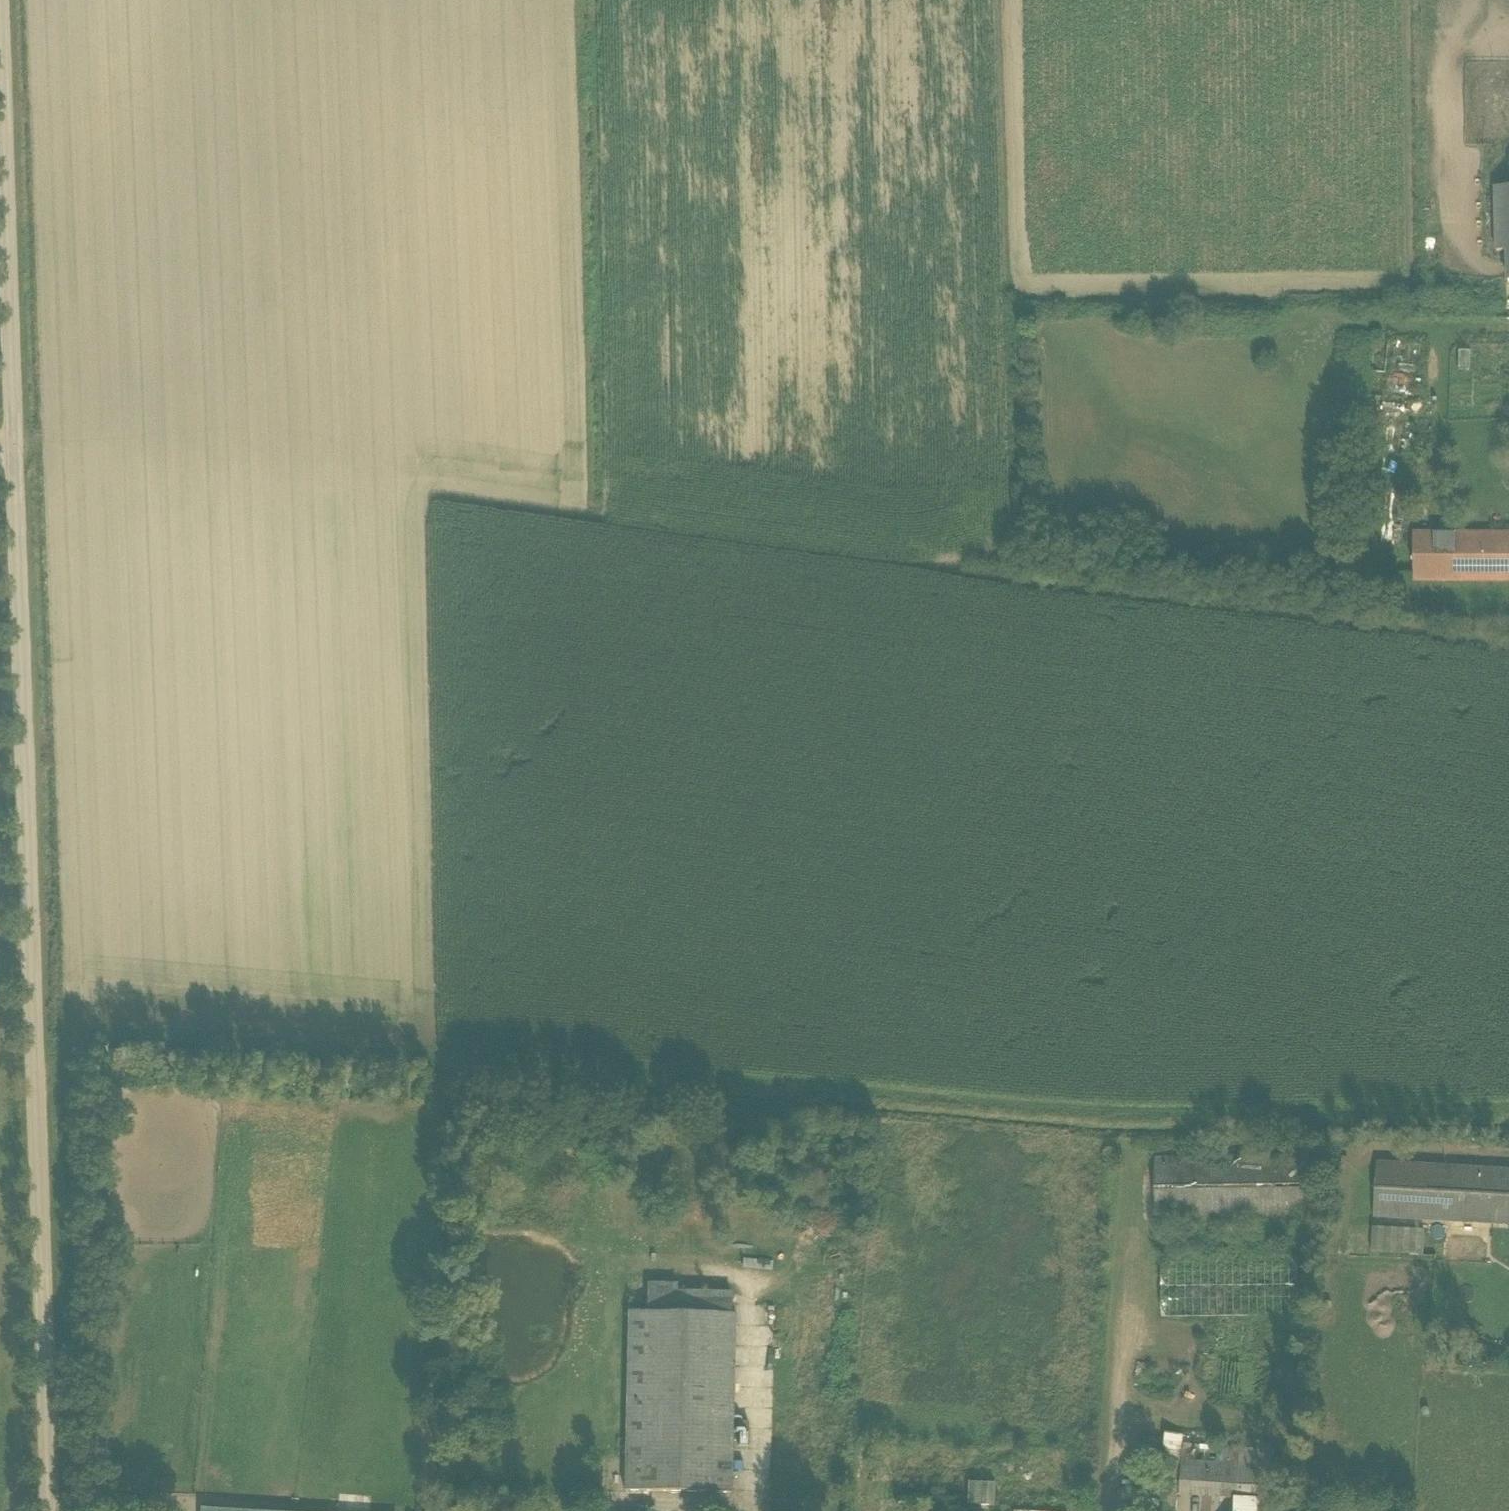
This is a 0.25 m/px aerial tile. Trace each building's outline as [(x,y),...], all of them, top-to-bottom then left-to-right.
[(1414,580),(1508,580),(1508,534),(1414,534),(1414,580)] [(1316,1219),(1315,1157),(1156,1159),(1157,1221),(1316,1219)] [(1508,1224),(1508,1170),(1377,1163),(1374,1217),(1508,1224)] [(1425,1252),(1425,1227),(1372,1226),(1372,1252),(1425,1252)] [(735,1314),(648,1312),(629,1312),(625,1491),(731,1493),(735,1314)] [(1184,1445),(1180,1494),(1270,1501),(1274,1452),(1184,1445)] [(1144,1510),(1176,1510),(1180,1460),(1148,1458),(1144,1510)] [(968,1480),(967,1504),(994,1505),(995,1481),(968,1480)]
